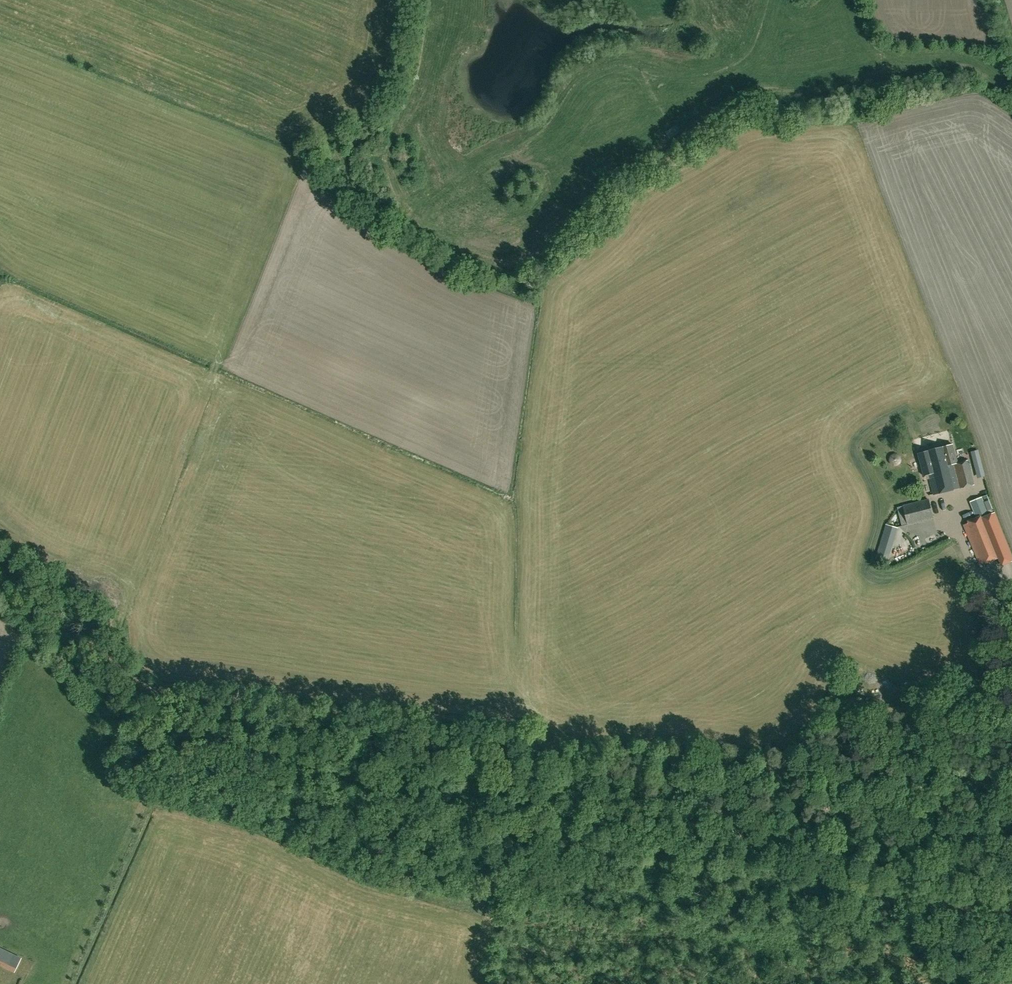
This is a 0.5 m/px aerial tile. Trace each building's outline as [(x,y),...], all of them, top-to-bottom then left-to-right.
[(941,447),(945,460),(939,462),(941,467),(954,463),(961,487),(975,484),(968,460),(958,462),(953,444),(941,447)] [(941,447),(918,453),(924,475),(929,474),(935,494),(961,487),(954,463),(941,467),(939,462),(945,460),(941,447)] [(982,465),(978,451),(970,453),(974,467),(982,465)] [(901,459),(895,462),(898,468),(904,465),(901,459)] [(929,499),(903,505),(905,512),(907,522),(908,524),(933,517),(929,499)] [(985,510),(981,499),(972,502),(979,519),(986,516),(989,515),(986,509),(985,510)] [(907,522),(905,512),(899,514),(902,524),(907,522)] [(979,519),(964,525),(980,564),(1003,556),(986,516),(979,519)] [(891,549),(880,545),(876,557),(875,558),(887,562),(891,549)] [(21,958),(0,948),(0,964),(14,971),(21,958)]
